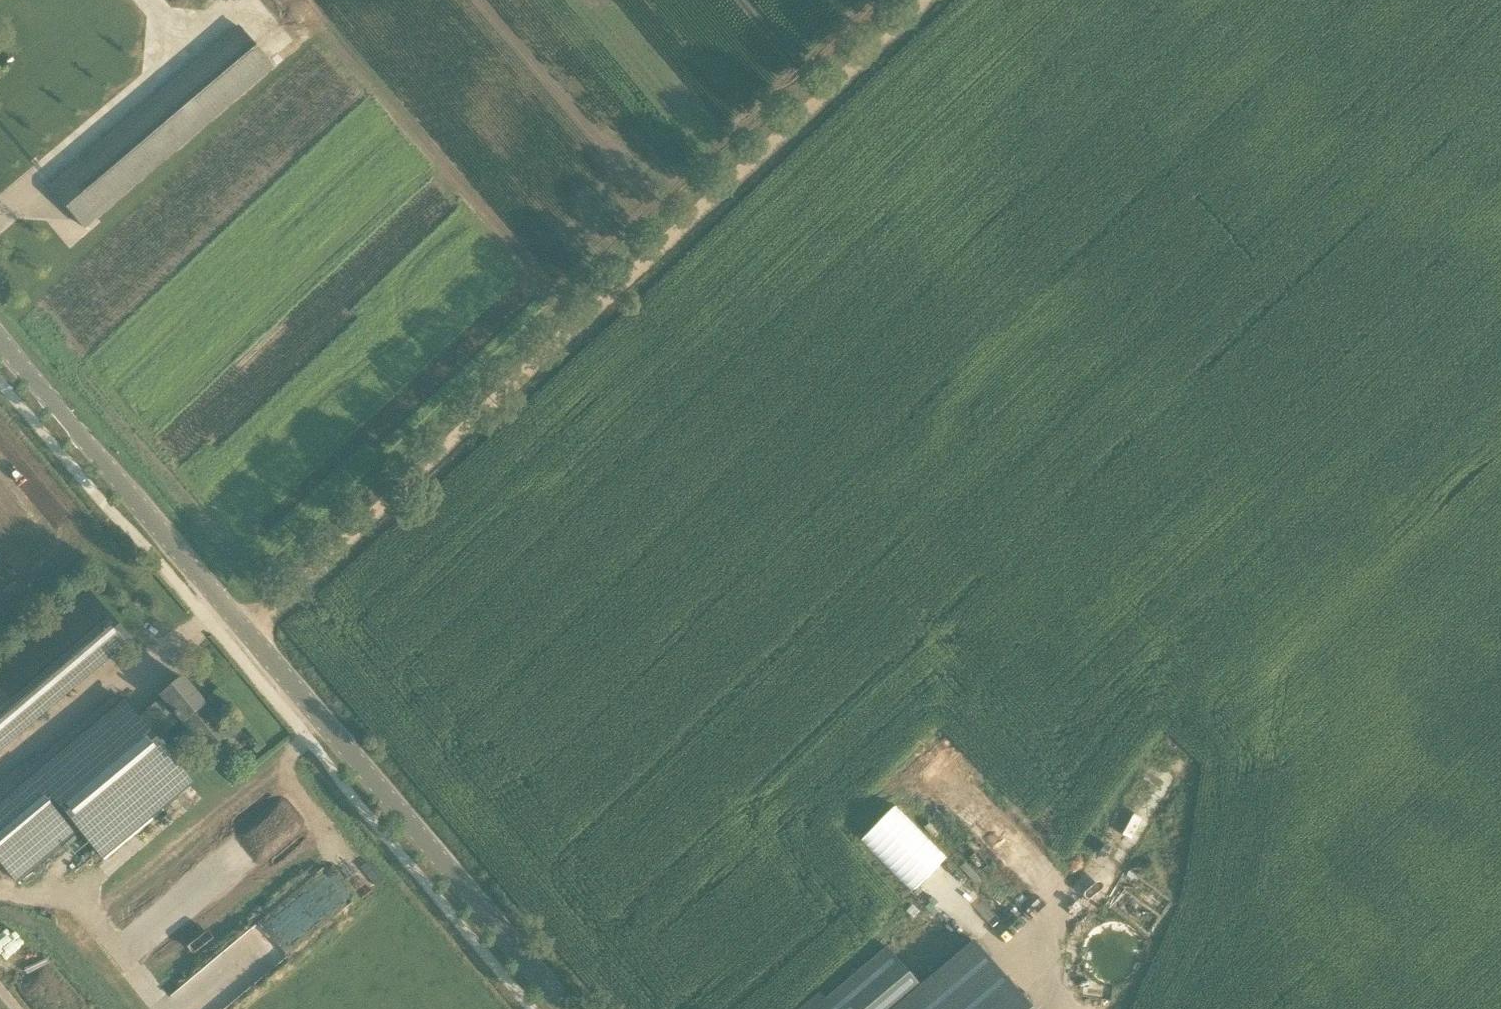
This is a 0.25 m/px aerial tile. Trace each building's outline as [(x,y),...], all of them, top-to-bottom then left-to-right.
[(84,228),(273,67),(238,27),(49,188),(84,228)] [(88,594),(52,624),(93,672),(128,642),(88,594)] [(0,785),(0,865),(15,883),(78,831),(101,858),(190,784),(154,742),(181,720),(195,738),(217,720),(196,695),(182,678),(159,697),(160,699),(136,720),(117,697),(35,765),(34,762),(27,768),(24,765),(0,785)] [(1144,772),(1103,862),(1121,870),(1162,781),(1144,772)] [(347,859),(279,906),(300,935),(367,887),(347,859)] [(803,1008),(1030,1008),(973,941),(920,986),(888,949),(826,1001),(820,994),(803,1008)]
